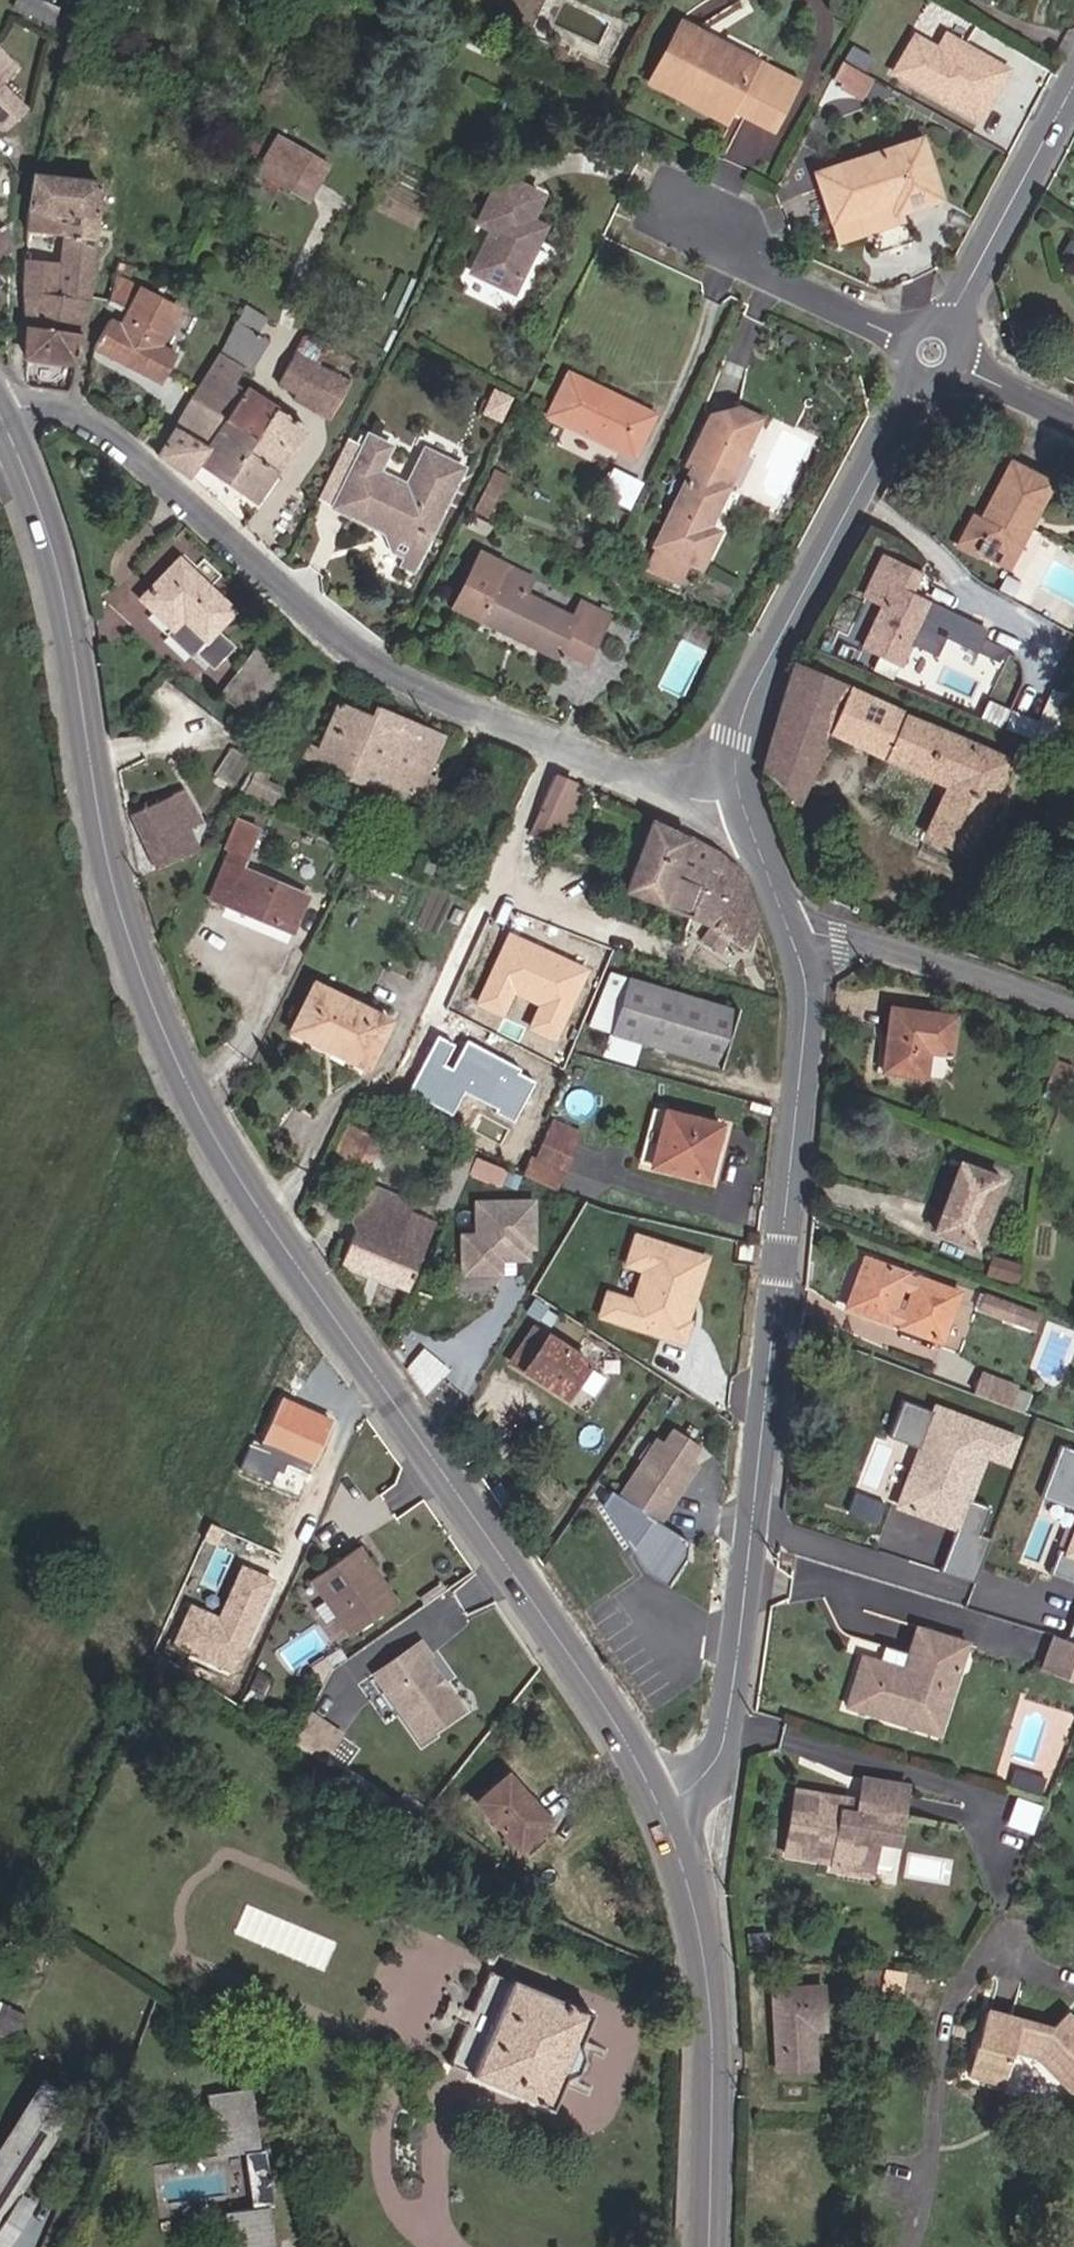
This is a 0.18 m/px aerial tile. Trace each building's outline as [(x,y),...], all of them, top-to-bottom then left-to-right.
[(54,24),(56,2),(50,0),(12,0),(10,5),(54,24)] [(776,122),(797,81),(770,67),(763,81),(742,70),(745,63),(701,41),(706,30),(678,15),(650,71),(727,110),(732,100),(776,122)] [(943,29),(938,39),(912,27),(890,77),(985,120),(1013,60),(943,29)] [(0,54),(0,76),(7,83),(18,71),(0,54)] [(749,57),(745,63),(742,70),(763,81),(770,67),(749,57)] [(864,94),(874,74),(842,58),(832,79),(864,94)] [(5,133),(29,108),(7,83),(0,76),(0,127),(5,133)] [(266,176),(311,203),(328,167),(284,143),(266,176)] [(903,148),(806,177),(823,231),(920,200),(903,148)] [(328,167),(311,203),(316,206),(334,171),(328,167)] [(512,232),(521,212),(534,188),(493,167),(471,213),(485,220),(463,263),(503,283),(526,239),(512,232)] [(35,176),(27,228),(62,233),(59,296),(91,300),(99,185),(35,176)] [(526,239),(536,220),(521,212),(512,232),(526,239)] [(23,282),(25,352),(72,359),(91,300),(59,296),(62,233),(27,228),(23,282)] [(1063,252),(1073,258),(1073,240),(1071,238),(1063,252)] [(112,312),(94,341),(160,380),(178,349),(167,342),(185,310),(126,275),(120,271),(115,299),(134,311),(125,326),(120,324),(123,318),(112,312)] [(226,351),(241,360),(247,365),(267,337),(271,312),(260,307),(251,302),(249,304),(226,351)] [(309,415),(329,381),(315,372),(324,352),(303,340),(292,360),(276,390),(295,402),(297,407),(309,415)] [(241,360),(226,351),(198,391),(225,410),(244,383),(232,374),(241,360)] [(539,416),(630,457),(653,411),(561,369),(539,416)] [(329,381),(309,415),(326,424),(345,391),(329,381)] [(272,404),(244,383),(225,410),(228,413),(255,431),(272,404)] [(198,391),(174,422),(206,445),(228,413),(225,410),(198,391)] [(651,541),(652,542),(681,556),(698,564),(716,527),(704,521),(754,412),(731,401),(701,410),(702,414),(680,462),(686,466),(651,541)] [(272,404),(255,431),(246,447),(275,466),(303,424),(272,404)] [(253,498),(275,466),(246,447),(255,431),(228,413),(206,445),(199,456),(253,498)] [(199,456),(206,445),(174,422),(172,427),(156,448),(189,470),(199,456)] [(352,454),(324,510),(384,541),(380,550),(405,563),(457,463),(425,447),(406,485),(368,466),(371,460),(379,464),(388,446),(363,433),(352,454)] [(307,498),(324,510),(352,454),(333,444),(307,498)] [(960,546),(987,559),(990,553),(1010,563),(1049,485),(1009,465),(982,521),(974,517),(960,546)] [(486,467),(466,510),(480,516),(500,473),(486,467)] [(634,504),(642,478),(614,470),(606,496),(634,504)] [(681,556),(652,542),(643,562),(671,576),(681,556)] [(550,648),(577,659),(595,614),(570,601),(564,615),(518,597),(525,582),(466,556),(445,600),(477,613),(470,629),(546,659),(550,648)] [(140,597),(173,630),(170,633),(193,656),(236,613),(180,557),(140,597)] [(882,562),(872,583),(889,591),(881,607),(861,647),(896,665),(925,607),(906,598),(916,579),(882,562)] [(889,591),(872,583),(864,598),(881,607),(889,591)] [(439,616),(470,629),(477,613),(445,600),(439,616)] [(258,646),(222,692),(252,715),(287,669),(258,646)] [(792,665),(761,766),(803,805),(825,732),(942,787),(923,834),(965,853),(1004,762),(792,665)] [(431,771),(446,733),(377,706),(375,715),(342,702),(323,748),(312,744),(306,758),(353,776),(352,782),(389,797),(394,782),(430,795),(439,773),(431,771)] [(233,784),(240,771),(248,756),(230,747),(216,775),(233,784)] [(547,788),(527,835),(543,843),(564,795),(569,783),(552,777),(547,788)] [(514,829),(527,835),(547,788),(535,783),(514,829)] [(180,813),(188,809),(181,793),(131,814),(155,870),(197,852),(186,827),(180,813)] [(564,795),(543,843),(555,848),(576,800),(564,795)] [(194,824),(188,809),(180,813),(186,827),(194,824)] [(302,889),(235,862),(250,826),(229,817),(219,844),(226,847),(207,894),(286,928),(302,889)] [(678,881),(703,892),(715,855),(652,819),(627,891),(667,909),(678,881)] [(766,899),(715,855),(703,892),(694,919),(715,927),(707,942),(725,954),(735,939),(752,949),(766,899)] [(678,881),(667,909),(694,919),(703,892),(678,881)] [(594,1025),(618,1033),(634,981),(615,974),(594,1025)] [(634,981),(618,1033),(646,1042),(722,1065),(739,1008),(635,976),(634,981)] [(352,1083),(387,1038),(324,990),(290,1033),(352,1083)] [(915,1070),(922,1010),(880,1005),(873,1066),(915,1070)] [(646,1042),(618,1033),(611,1056),(639,1065),(642,1056),(646,1042)] [(1059,1093),(1070,1066),(1052,1059),(1041,1085),(1059,1093)] [(654,1160),(706,1175),(722,1123),(669,1107),(654,1160)] [(559,1140),(564,1128),(549,1122),(532,1160),(561,1172),(568,1157),(574,1146),(559,1140)] [(337,1164),(353,1173),(371,1135),(355,1127),(337,1164)] [(559,1140),(574,1146),(579,1135),(564,1128),(559,1140)] [(371,1135),(353,1173),(365,1179),(383,1141),(371,1135)] [(445,1214),(470,1155),(453,1150),(429,1208),(445,1214)] [(929,1222),(968,1237),(995,1171),(955,1155),(929,1222)] [(348,1222),(358,1226),(362,1228),(374,1200),(360,1194),(348,1222)] [(538,1196),(475,1198),(476,1231),(461,1231),(462,1272),(504,1271),(503,1261),(532,1260),(531,1248),(540,1248),(538,1196)] [(425,1223),(374,1200),(362,1228),(358,1226),(342,1261),(382,1278),(407,1289),(420,1258),(412,1254),(425,1223)] [(708,1252),(632,1230),(622,1266),(638,1270),(631,1293),(605,1285),(596,1316),(685,1342),(692,1319),(689,1318),(708,1252)] [(852,1248),(842,1270),(852,1274),(862,1251),(852,1248)] [(947,1287),(862,1251),(852,1274),(842,1270),(833,1294),(928,1333),(947,1287)] [(1016,1279),(1022,1261),(993,1251),(986,1269),(1016,1279)] [(973,1286),(968,1299),(998,1311),(1004,1298),(973,1286)] [(565,1392),(587,1357),(531,1326),(513,1360),(565,1392)] [(416,1372),(446,1374),(447,1355),(417,1353),(416,1372)] [(587,1357),(565,1392),(582,1403),(604,1367),(587,1357)] [(930,1398),(889,1503),(952,1527),(984,1444),(1012,1455),(1020,1433),(930,1398)] [(282,1447),(311,1459),(327,1421),(275,1399),(256,1442),(251,1440),(238,1470),(267,1482),(276,1461),(282,1447)] [(700,1448),(669,1429),(661,1442),(654,1438),(616,1498),(660,1527),(697,1467),(691,1463),(700,1448)] [(1058,1443),(1041,1495),(1073,1506),(1073,1449),(1058,1443)] [(305,1474),(311,1459),(282,1447),(276,1461),(305,1474)] [(642,1574),(665,1589),(684,1560),(685,1544),(660,1527),(616,1498),(609,1493),(600,1507),(642,1574)] [(1052,1574),(1073,1581),(1073,1510),(1052,1574)] [(396,1595),(383,1576),(375,1574),(370,1567),(372,1560),(358,1539),(311,1572),(323,1590),(333,1591),(339,1600),(337,1610),(349,1628),(396,1595)] [(172,1649),(239,1673),(274,1575),(238,1562),(220,1612),(189,1601),(172,1649)] [(836,1708),(915,1733),(931,1682),(948,1675),(958,1644),(908,1628),(904,1639),(894,1668),(854,1656),(836,1708)] [(1073,1678),(1073,1640),(1048,1635),(1040,1671),(1073,1678)] [(420,1640),(370,1675),(418,1742),(467,1707),(420,1640)] [(931,1682),(915,1733),(928,1737),(948,1675),(931,1682)] [(295,1739),(328,1760),(346,1731),(313,1710),(295,1739)] [(540,1815),(509,1762),(476,1781),(508,1834),(540,1815)] [(847,1782),(846,1795),(894,1805),(895,1789),(847,1782)] [(888,1848),(894,1805),(846,1795),(845,1805),(843,1818),(831,1816),(833,1804),(785,1798),(778,1862),(825,1868),(824,1875),(862,1880),(867,1846),(888,1848)] [(843,1818),(845,1805),(833,1804),(831,1816),(843,1818)] [(658,1963),(639,1951),(635,1959),(654,1971),(658,1963)] [(511,1979),(471,2077),(549,2108),(562,2078),(575,2075),(584,2052),(578,2040),(588,2013),(511,1979)] [(800,2092),(801,2051),(808,2050),(808,2009),(768,2009),(767,2065),(767,2091),(800,2092)] [(1037,2039),(974,2023),(957,2086),(997,2096),(1006,2064),(1029,2071),(1037,2039)] [(1029,2071),(1060,2107),(1073,2094),(1073,2045),(1056,2024),(1037,2039),(1029,2071)] [(205,2092),(215,2152),(236,2149),(245,2204),(224,2207),(230,2246),(261,2246),(254,2202),(263,2201),(254,2146),(245,2148),(235,2087),(205,2092)] [(0,2136),(0,2227),(53,2125),(16,2106),(0,2136)] [(33,2197),(17,2189),(0,2226),(0,2246),(10,2246),(33,2197)]
